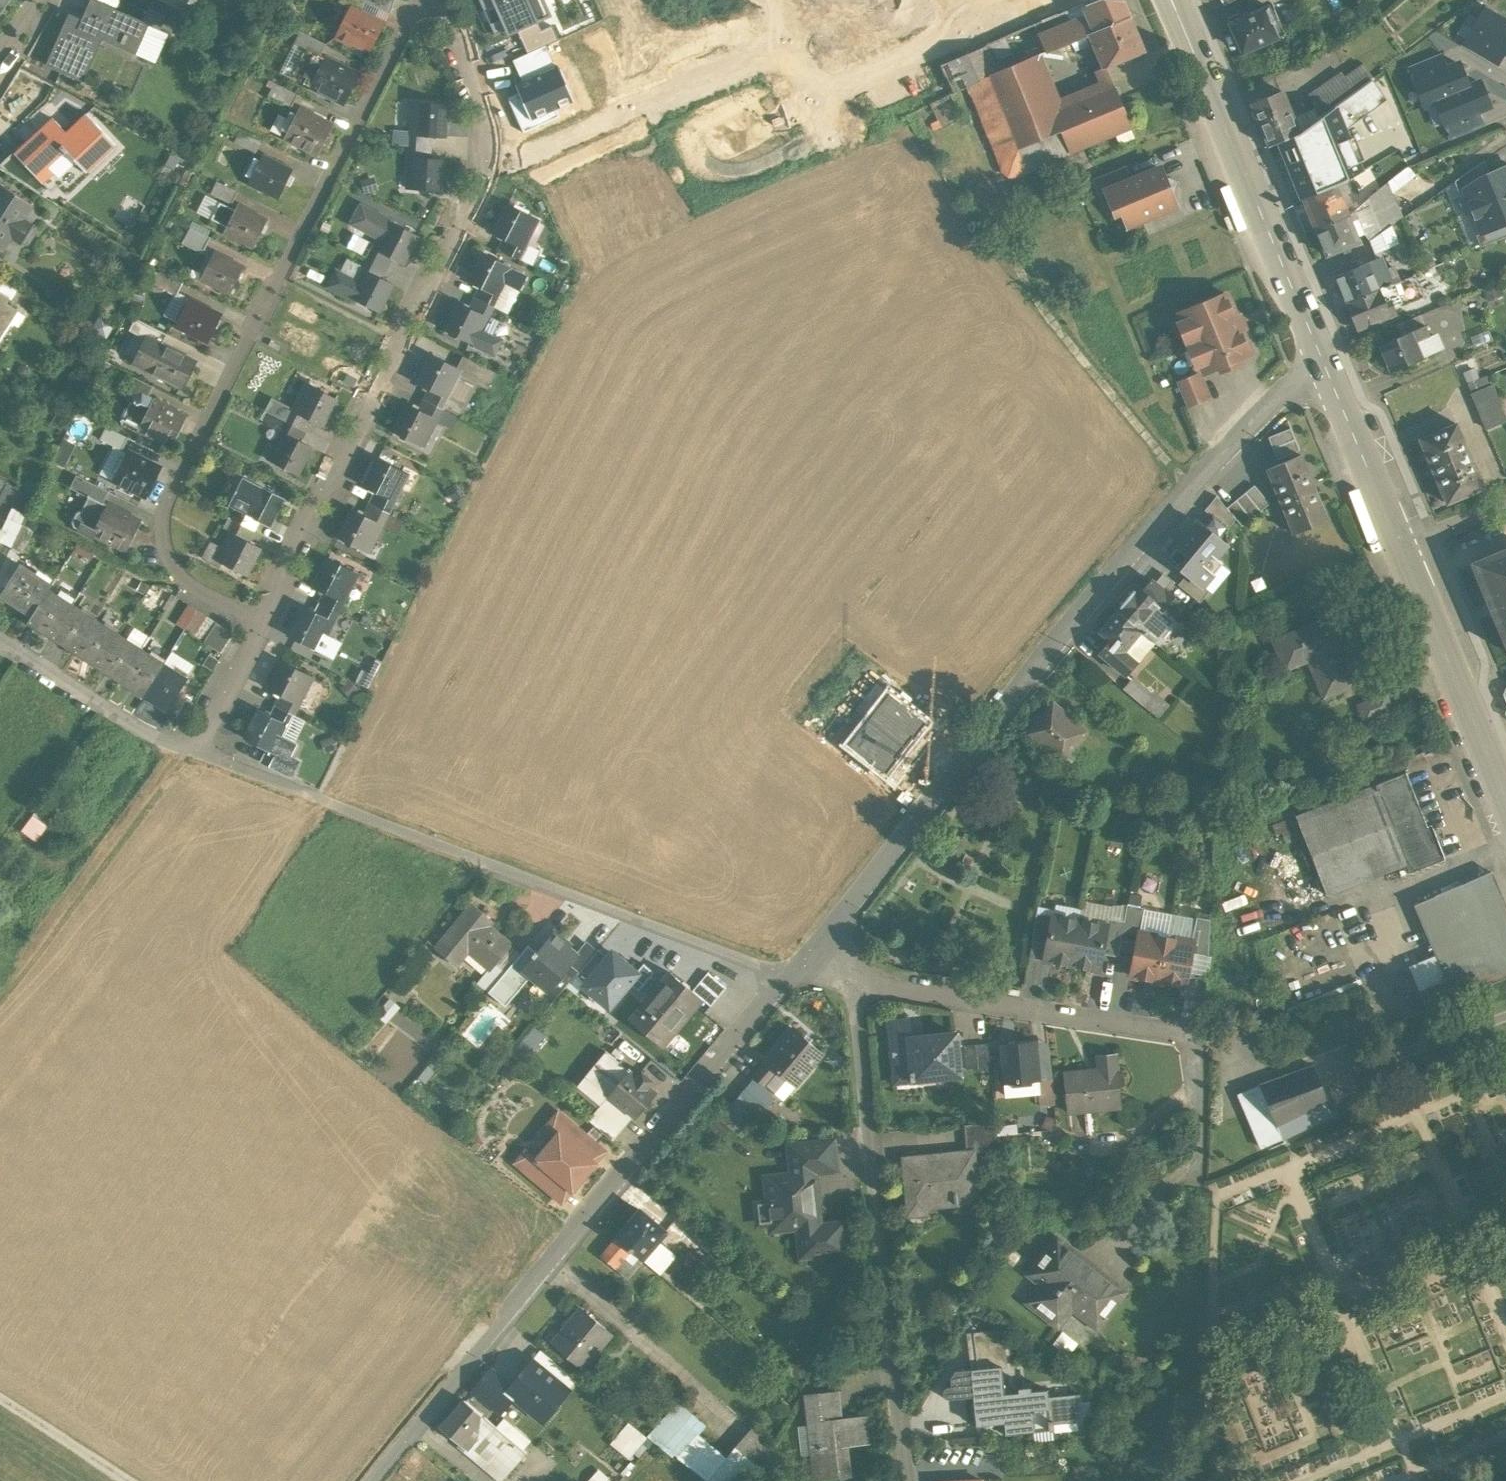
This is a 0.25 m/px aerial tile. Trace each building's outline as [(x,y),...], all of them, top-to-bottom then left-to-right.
[(10,0),(0,0),(0,15),(10,0)] [(184,10),(189,0),(161,0),(184,10)] [(371,5),(391,14),(395,0),(362,0),(371,5)] [(484,10),(494,6),(501,20),(490,25),(495,35),(506,31),(508,36),(517,32),(538,23),(528,0),(479,0),(484,10)] [(1085,5),(1092,22),(1080,21),(1086,36),(1090,35),(1131,17),(1124,0),(1096,0),(1085,5)] [(93,2),(83,23),(70,17),(48,67),(83,82),(104,34),(123,42),(122,44),(124,45),(125,43),(138,49),(148,26),(93,2)] [(384,22),(351,6),(336,36),(369,52),(384,22)] [(1247,16),(1230,24),(1243,53),(1277,38),(1271,23),(1276,21),(1269,6),(1253,13),(1247,16)] [(1505,54),(1505,21),(1486,9),(1471,34),(1505,53),(1505,54)] [(1131,17),(1090,35),(1103,68),(1145,50),(1131,17)] [(1080,21),(1040,38),(1046,53),(1086,36),(1080,21)] [(538,23),(517,32),(527,55),(546,46),(559,40),(552,26),(542,31),(538,23)] [(326,45),(301,33),(295,45),(305,50),(320,58),(320,57),(326,45)] [(1505,53),(1471,34),(1463,47),(1497,67),(1505,53)] [(1006,38),(984,47),(990,63),(1012,54),(1006,38)] [(294,45),(280,73),(310,89),(310,88),(311,87),(292,77),(305,50),(295,45),(294,45)] [(555,65),(546,46),(527,55),(513,61),(522,80),(555,65)] [(984,47),(967,55),(979,81),(985,78),(983,75),(985,66),(990,63),(984,47)] [(320,58),(305,50),(292,77),(311,87),(324,59),(320,57),(320,58)] [(1408,69),(1414,83),(1448,69),(1441,54),(1408,69)] [(967,55),(941,65),(953,94),(970,85),(979,81),(967,55)] [(1032,57),(989,75),(989,76),(1018,148),(1047,136),(1062,130),(1054,110),(1032,57)] [(358,74),(325,58),(324,59),(311,87),(310,88),(343,104),(358,74)] [(1363,64),(1345,78),(1354,91),(1373,78),(1363,64)] [(1414,83),(1424,107),(1436,102),(1469,88),(1458,64),(1448,69),(1414,83)] [(555,65),(522,80),(525,87),(537,111),(553,104),(570,96),(555,65)] [(1341,73),(1310,95),(1316,110),(1320,118),(1334,108),(1354,91),(1345,78),(1341,73)] [(1018,148),(989,76),(985,78),(979,81),(970,85),(1007,176),(1026,170),(1018,148)] [(1334,108),(1345,130),(1386,100),(1373,78),(1354,91),(1334,108)] [(298,95),(274,83),(272,88),(268,96),(291,107),(298,95)] [(1469,88),(1436,102),(1446,125),(1478,111),(1489,106),(1479,84),(1469,88)] [(1113,85),(1066,105),(1084,144),(1130,125),(1113,85)] [(507,96),(524,133),(558,117),(553,104),(537,111),(525,87),(507,96)] [(1283,92),(1252,104),(1259,121),(1289,108),(1283,92)] [(1084,144),(1066,105),(1054,110),(1062,130),(1071,150),(1084,144)] [(444,107),(417,106),(416,117),(410,117),(409,135),(431,136),(442,137),(444,107)] [(1259,121),(1258,122),(1268,145),(1280,140),(1299,133),(1294,119),(1289,108),(1259,121)] [(1345,182),(1361,172),(1345,130),(1334,108),(1320,118),(1315,121),(1302,131),(1299,133),(1280,140),(1303,200),(1335,186),(1345,182)] [(299,109),(285,138),(318,155),(333,125),(299,109)] [(1316,110),(1294,119),(1299,133),(1302,131),(1315,121),(1320,118),(1316,110)] [(1478,111),(1446,125),(1452,141),(1485,127),(1478,111)] [(117,145),(87,114),(68,132),(53,117),(15,153),(37,176),(64,149),(67,152),(68,151),(88,172),(117,145)] [(847,130),(852,139),(862,133),(857,124),(847,130)] [(1062,130),(1047,136),(1055,156),(1071,150),(1062,130)] [(431,136),(409,135),(408,146),(430,148),(431,136)] [(1047,136),(1018,148),(1026,170),(1027,169),(1055,156),(1047,136)] [(430,148),(408,146),(407,159),(429,161),(430,148)] [(292,171),(262,156),(249,182),(279,197),(292,171)] [(429,161),(407,159),(406,177),(412,178),(411,189),(439,190),(441,161),(429,161)] [(1455,181),(1459,192),(1462,191),(1489,174),(1484,162),(1455,181)] [(1124,167),(1103,176),(1109,190),(1130,181),(1124,167)] [(1505,196),(1505,167),(1489,174),(1462,191),(1471,211),(1505,196)] [(1109,190),(1105,192),(1106,194),(1113,191),(1121,209),(1114,212),(1114,214),(1118,213),(1125,230),(1143,223),(1142,220),(1176,205),(1172,196),(1177,183),(1164,178),(1160,169),(1130,181),(1109,190)] [(1103,175),(1092,180),(1098,195),(1105,192),(1105,191),(1109,190),(1103,176),(1103,175)] [(238,192),(217,182),(211,194),(232,204),(238,192)] [(1345,182),(1335,186),(1339,196),(1348,192),(1345,182)] [(1393,197),(1388,187),(1389,187),(1388,183),(1367,199),(1381,232),(1391,225),(1402,218),(1397,208),(1398,207),(1393,197)] [(3,252),(12,238),(22,245),(35,225),(24,219),(33,205),(0,184),(0,250),(3,252)] [(1335,186),(1303,200),(1316,229),(1347,216),(1339,196),(1335,186)] [(1113,191),(1106,194),(1114,212),(1121,209),(1113,191)] [(1471,211),(1480,233),(1505,222),(1505,196),(1471,211)] [(1367,199),(1354,210),(1358,219),(1350,223),(1356,237),(1363,234),(1369,241),(1381,232),(1367,199)] [(235,210),(220,203),(211,220),(227,227),(235,210)] [(533,217),(508,205),(495,232),(505,237),(525,247),(532,232),(527,229),(533,217)] [(267,220),(238,206),(235,210),(227,227),(225,232),(254,246),(267,220)] [(387,220),(361,206),(351,224),(364,230),(366,226),(379,233),(385,221),(386,222),(387,220)] [(1354,210),(1347,216),(1350,223),(1358,219),(1354,210)] [(1347,216),(1316,229),(1327,254),(1358,241),(1356,237),(1350,223),(1347,216)] [(386,222),(385,221),(379,233),(372,249),(391,258),(402,263),(415,236),(386,222)] [(1505,222),(1480,233),(1476,234),(1482,248),(1505,238),(1505,225),(1505,222)] [(1381,232),(1369,241),(1376,260),(1377,260),(1401,250),(1391,225),(1381,232)] [(210,237),(189,227),(183,240),(204,250),(210,237)] [(525,247),(505,237),(499,249),(519,259),(525,247)] [(391,258),(372,249),(367,258),(386,268),(391,258)] [(244,267),(214,252),(201,278),(230,293),(244,267)] [(527,275),(483,254),(470,281),(480,286),(500,296),(506,283),(520,290),(527,275)] [(386,268),(367,258),(362,270),(380,279),(386,268)] [(1376,260),(1367,264),(1371,273),(1377,271),(1376,270),(1380,268),(1377,260),(1376,260)] [(1367,264),(1358,268),(1356,263),(1344,267),(1346,272),(1336,277),(1346,303),(1390,285),(1391,284),(1388,275),(1374,280),(1371,273),(1367,264)] [(380,279),(362,270),(356,282),(349,296),(378,312),(391,285),(380,279)] [(182,283),(161,272),(154,285),(176,295),(182,283)] [(356,282),(336,272),(329,287),(349,296),(356,282)] [(1391,284),(1390,285),(1394,294),(1398,296),(1401,303),(1400,304),(1401,306),(1423,297),(1414,276),(1415,276),(1414,275),(1391,284)] [(1346,303),(1357,329),(1394,313),(1392,307),(1391,305),(1386,306),(1383,298),(1394,294),(1390,285),(1346,303)] [(500,296),(480,286),(475,298),(494,307),(500,296)] [(18,311),(7,304),(10,299),(0,293),(0,339),(18,311)] [(1394,294),(1383,298),(1386,306),(1391,305),(1392,307),(1400,304),(1401,303),(1398,296),(1394,294)] [(1224,295),(1180,314),(1183,321),(1177,324),(1185,344),(1191,342),(1193,345),(1187,347),(1195,367),(1201,365),(1204,373),(1218,367),(1219,371),(1238,363),(1236,360),(1249,354),(1239,331),(1243,329),(1239,318),(1235,320),(1224,295)] [(188,305),(173,298),(164,315),(179,323),(188,305)] [(494,307),(475,298),(470,309),(489,318),(494,307)] [(220,314),(190,300),(188,305),(179,323),(177,326),(207,340),(220,314)] [(470,309),(459,303),(445,330),(475,345),(482,331),(489,318),(470,309)] [(1421,315),(1395,326),(1400,336),(1411,332),(1425,325),(1421,315)] [(166,334),(135,318),(129,329),(146,338),(147,336),(161,343),(166,334)] [(1425,325),(1411,332),(1415,343),(1430,336),(1425,325)] [(501,340),(482,331),(475,345),(494,355),(501,340)] [(1400,336),(1379,345),(1391,372),(1422,358),(1417,346),(1415,343),(1411,332),(1400,336)] [(161,343),(147,336),(146,338),(134,363),(183,387),(196,361),(161,343)] [(1438,337),(1417,346),(1422,358),(1443,349),(1438,337)] [(457,368),(432,356),(419,382),(429,387),(448,397),(455,383),(451,380),(456,371),(457,368)] [(495,373),(463,357),(457,368),(456,371),(488,387),(495,373)] [(1198,376),(1177,384),(1186,406),(1207,397),(1198,376)] [(1487,376),(1467,384),(1471,394),(1491,386),(1487,376)] [(153,387),(134,377),(130,386),(134,396),(144,392),(149,395),(153,387)] [(335,398),(311,386),(305,398),(300,395),(292,411),(311,420),(321,425),(335,398)] [(1471,394),(1486,429),(1505,421),(1505,420),(1492,386),(1491,386),(1471,394)] [(448,397),(429,387),(423,400),(442,409),(448,397)] [(188,416),(149,396),(149,395),(144,392),(134,396),(135,400),(130,402),(121,420),(123,425),(139,433),(142,432),(173,447),(188,416)] [(442,409),(423,400),(418,409),(437,419),(442,409)] [(418,409),(408,404),(394,430),(419,443),(424,432),(429,435),(437,419),(418,409)] [(311,420),(292,411),(287,422),(305,431),(311,420)] [(305,431),(287,422),(281,432),(300,442),(305,431)] [(1456,425),(1420,440),(1446,503),(1482,487),(1456,425)] [(128,438),(106,427),(100,439),(122,450),(128,438)] [(1290,428),(1268,438),(1272,449),(1295,440),(1290,428)] [(300,442),(281,432),(274,448),(279,451),(274,461),(297,473),(310,447),(300,442)] [(1295,440),(1272,449),(1277,460),(1299,451),(1295,440)] [(162,466),(128,450),(113,479),(147,496),(162,466)] [(1301,456),(1268,470),(1294,533),(1327,520),(1301,456)] [(403,470),(378,458),(365,485),(376,490),(395,500),(403,484),(397,481),(403,470)] [(109,492),(76,476),(70,488),(88,497),(102,504),(103,503),(109,492)] [(285,499),(243,478),(229,505),(241,511),(260,521),(271,527),(285,499)] [(1269,504),(1254,485),(1245,493),(1260,511),(1269,504)] [(395,500),(376,490),(369,504),(388,513),(395,500)] [(1260,511),(1245,493),(1236,500),(1251,519),(1260,511)] [(141,521),(107,504),(107,505),(103,503),(102,504),(88,497),(82,511),(77,513),(72,522),(74,527),(78,529),(77,531),(87,536),(88,534),(93,536),(93,535),(126,552),(141,521)] [(1214,517),(1227,529),(1235,519),(1226,508),(1216,497),(1205,510),(1214,517)] [(1251,519),(1236,500),(1226,508),(1235,519),(1242,526),(1251,519)] [(388,513),(369,504),(363,515),(382,525),(388,513)] [(363,515),(352,510),(339,536),(363,549),(369,537),(374,540),(382,525),(363,515)] [(260,521),(241,511),(235,522),(255,531),(260,521)] [(1205,528),(1227,545),(1235,535),(1227,529),(1214,517),(1205,528)] [(10,546),(20,525),(7,518),(0,533),(0,542),(10,546)] [(1197,521),(1168,557),(1188,574),(1203,586),(1222,563),(1216,558),(1227,545),(1205,528),(1197,521)] [(255,531),(235,522),(230,533),(249,542),(255,531)] [(34,531),(20,525),(10,546),(23,553),(34,531)] [(249,542),(230,533),(222,548),(216,559),(222,562),(245,574),(259,547),(249,542)] [(222,548),(210,541),(202,558),(219,567),(222,562),(216,559),(222,548)] [(93,553),(79,544),(74,552),(88,561),(93,553)] [(1472,564),(1505,646),(1505,549),(1472,564)] [(352,571),(327,559),(314,586),(325,591),(344,601),(351,586),(346,583),(352,571)] [(51,585),(20,566),(1,596),(32,616),(49,590),(51,585)] [(1203,586),(1188,574),(1179,585),(1200,602),(1209,591),(1203,586)] [(1157,602),(1136,627),(1142,631),(1153,641),(1182,606),(1152,580),(1143,591),(1157,602)] [(1143,591),(1138,587),(1118,611),(1136,627),(1157,602),(1143,591)] [(72,605),(49,590),(32,616),(28,623),(51,638),(72,605)] [(344,601),(325,591),(319,603),(338,612),(344,601)] [(338,612),(319,603),(314,613),(333,623),(338,612)] [(95,620),(72,605),(51,638),(74,652),(95,620)] [(197,611),(188,605),(176,623),(185,629),(197,611)] [(314,613),(303,608),(290,634),(314,646),(320,635),(325,638),(333,623),(314,613)] [(197,611),(186,630),(195,636),(207,617),(198,611),(197,611)] [(1118,611),(1100,632),(1110,641),(1124,653),(1124,652),(1142,631),(1136,627),(1118,611)] [(207,617),(195,636),(204,641),(216,623),(207,617)] [(1331,619),(1275,643),(1286,670),(1310,660),(1325,697),(1358,683),(1331,619)] [(118,634),(95,620),(74,652),(97,667),(118,634)] [(233,634),(216,623),(204,641),(203,642),(220,653),(233,634)] [(1142,631),(1124,652),(1137,663),(1154,642),(1153,641),(1142,631)] [(141,649),(118,634),(97,667),(120,682),(141,649)] [(1124,653),(1110,641),(1100,654),(1126,676),(1137,663),(1124,652),(1124,653)] [(164,664),(141,649),(120,682),(143,697),(164,664)] [(186,678),(164,664),(143,697),(165,711),(186,678)] [(307,676),(283,664),(270,690),(281,695),(299,705),(307,689),(302,686),(307,676)] [(1153,694),(1133,677),(1131,679),(1123,689),(1143,706),(1144,704),(1153,694)] [(888,691),(867,718),(916,756),(937,729),(888,691)] [(1168,706),(1153,694),(1144,704),(1159,717),(1168,706)] [(1385,694),(1358,705),(1365,722),(1392,710),(1385,694)] [(299,705),(281,695),(275,706),(294,715),(299,705)] [(1053,702),(1026,734),(1061,763),(1068,754),(1073,748),(1081,739),(1087,731),(1073,719),(1076,715),(1068,708),(1065,712),(1053,702)] [(275,706),(269,717),(288,727),(294,715),(275,706)] [(288,727),(269,717),(259,711),(245,739),(267,750),(275,754),(282,739),(288,727)] [(895,783),(916,756),(867,718),(846,745),(895,783)] [(282,739),(275,754),(267,750),(261,762),(292,777),(300,761),(291,757),(296,746),(282,739)] [(1081,739),(1073,748),(1075,749),(1082,740),(1081,739)] [(1080,764),(1068,754),(1061,763),(1072,773),(1080,764)] [(1427,826),(1407,773),(1376,785),(1407,865),(1410,873),(1445,859),(1432,824),(1427,826)] [(1376,785),(1296,815),(1328,896),(1407,865),(1376,785)] [(40,807),(31,820),(44,830),(54,817),(40,807)] [(37,840),(44,830),(31,820),(23,831),(37,840)] [(1415,905),(1436,956),(1446,980),(1419,991),(1428,1011),(1505,977),(1505,906),(1492,873),(1415,905)] [(511,944),(483,920),(488,914),(474,903),(435,948),(456,966),(469,951),(490,969),(495,964),(511,944)] [(1144,907),(1127,904),(1125,917),(1124,921),(1121,940),(1137,943),(1138,933),(1140,933),(1144,907)] [(1052,916),(1036,913),(1031,941),(1047,944),(1052,916)] [(1080,921),(1052,916),(1047,944),(1044,960),(1072,965),(1080,921)] [(1210,920),(1196,917),(1191,942),(1193,943),(1192,953),(1208,956),(1210,920)] [(1124,921),(1108,918),(1106,926),(1107,926),(1102,954),(1118,957),(1121,940),(1124,921)] [(1106,926),(1080,921),(1072,965),(1099,970),(1102,954),(1107,926),(1106,926)] [(562,941),(554,933),(555,932),(554,931),(536,953),(534,951),(530,957),(531,958),(522,969),(538,983),(543,978),(552,985),(575,957),(561,945),(565,940),(564,939),(562,941)] [(1140,933),(1138,933),(1137,943),(1130,976),(1158,981),(1166,938),(1140,933)] [(1191,942),(1166,938),(1158,981),(1185,986),(1192,953),(1193,943),(1191,942)] [(634,971),(612,953),(584,986),(609,1007),(634,978),(634,971)] [(1436,956),(1409,967),(1419,991),(1446,980),(1436,956)] [(490,969),(478,983),(488,992),(505,973),(495,964),(490,969)] [(505,973),(488,992),(498,1000),(515,981),(505,973)] [(700,999),(669,973),(631,1020),(662,1045),(700,999)] [(955,1033),(910,1038),(908,1021),(889,1023),(895,1082),(897,1082),(897,1081),(910,1079),(911,1083),(914,1083),(913,1075),(942,1072),(943,1078),(960,1076),(955,1033)] [(534,1026),(510,1055),(520,1064),(521,1063),(520,1062),(544,1035),(534,1026)] [(823,1054),(793,1029),(766,1061),(766,1062),(777,1071),(796,1086),(823,1054)] [(1035,1041),(1000,1045),(1004,1084),(1037,1081),(1038,1081),(1038,1079),(1035,1041)] [(988,1043),(976,1045),(978,1069),(990,1067),(988,1043)] [(976,1045),(964,1046),(966,1070),(978,1069),(976,1045)] [(629,1071),(605,1051),(584,1077),(608,1097),(629,1071)] [(1098,1070),(1064,1073),(1068,1112),(1121,1107),(1115,1054),(1097,1056),(1098,1070)] [(520,1064),(510,1055),(504,1061),(515,1071),(521,1064),(520,1064)] [(515,1071),(504,1061),(499,1068),(510,1077),(515,1071)] [(777,1071),(766,1062),(754,1077),(764,1086),(777,1071)] [(1313,1066),(1261,1085),(1239,1095),(1261,1148),(1331,1116),(1325,1104),(1329,1102),(1313,1066)] [(637,1077),(630,1070),(629,1071),(608,1097),(613,1101),(633,1117),(635,1119),(657,1092),(649,1086),(653,1081),(642,1072),(637,1077)] [(754,1077),(740,1094),(762,1112),(776,1095),(764,1086),(754,1077)] [(1052,1078),(1038,1079),(1038,1081),(1037,1081),(1039,1106),(1054,1105),(1052,1078)] [(633,1117),(613,1101),(604,1111),(625,1128),(633,1117)] [(600,1146),(558,1111),(546,1126),(558,1135),(559,1134),(589,1159),(600,1146)] [(996,1122),(964,1125),(966,1152),(973,1152),(973,1153),(999,1150),(996,1122)] [(589,1159),(559,1134),(558,1135),(538,1159),(537,1160),(567,1186),(572,1190),(594,1164),(589,1159)] [(832,1142),(790,1146),(792,1166),(807,1165),(807,1170),(813,1170),(813,1171),(835,1169),(832,1142)] [(567,1186),(537,1160),(538,1159),(526,1149),(514,1163),(556,1198),(567,1186)] [(966,1152),(945,1155),(946,1156),(904,1160),(909,1214),(926,1213),(925,1200),(954,1198),(955,1205),(958,1205),(958,1203),(978,1201),(973,1153),(973,1152),(966,1152)] [(793,1176),(766,1178),(769,1203),(758,1205),(760,1223),(772,1222),(798,1219),(802,1256),(844,1252),(841,1225),(819,1227),(813,1171),(813,1170),(807,1170),(807,1165),(792,1166),(793,1176)] [(665,1232),(639,1210),(616,1237),(630,1249),(642,1259),(658,1241),(665,1232)] [(630,1249),(616,1237),(600,1256),(614,1268),(630,1249)] [(676,1256),(658,1241),(642,1259),(660,1275),(676,1256)] [(1076,1256),(1055,1241),(1027,1278),(1040,1287),(1025,1305),(1058,1329),(1078,1303),(1103,1321),(1125,1294),(1075,1257),(1076,1256)] [(630,1249),(614,1268),(625,1278),(642,1259),(630,1249)] [(626,1296),(617,1306),(624,1313),(633,1302),(626,1296)] [(610,1334),(579,1307),(550,1342),(582,1368),(610,1334)] [(1002,1330),(972,1333),(977,1368),(1001,1366),(1001,1368),(1007,1367),(1002,1330)] [(560,1383),(533,1361),(513,1386),(508,1392),(512,1396),(542,1420),(557,1402),(549,1395),(560,1383)] [(977,1368),(970,1369),(973,1396),(976,1425),(1004,1423),(1005,1434),(1034,1431),(1030,1391),(1030,1387),(1018,1388),(1018,1392),(1004,1394),(1001,1368),(1001,1366),(977,1368)] [(513,1386),(493,1369),(475,1391),(500,1412),(512,1396),(508,1392),(513,1386)] [(970,1369),(955,1371),(951,1378),(951,1386),(946,1387),(944,1388),(943,1390),(942,1392),(943,1396),(945,1397),(947,1398),(973,1396),(970,1369)] [(1080,1394),(1048,1397),(1047,1390),(1030,1391),(1034,1431),(1054,1430),(1053,1424),(1083,1421),(1080,1394)] [(836,1391),(809,1394),(812,1420),(838,1418),(836,1391)] [(489,1422),(464,1401),(441,1427),(460,1443),(464,1438),(471,1444),(489,1422)] [(679,1402),(647,1437),(652,1441),(661,1448),(692,1414),(679,1402)] [(692,1414),(661,1448),(673,1458),(675,1456),(678,1459),(699,1434),(706,1426),(692,1414)] [(812,1420),(807,1421),(813,1479),(844,1476),(841,1439),(870,1436),(868,1415),(838,1418),(812,1420)] [(489,1422),(471,1444),(464,1438),(460,1443),(466,1448),(463,1452),(498,1480),(502,1480),(526,1453),(489,1422)] [(771,1446),(752,1428),(733,1449),(758,1469),(771,1446)] [(726,1457),(699,1434),(678,1459),(706,1480),(750,1480),(758,1469),(733,1449),(726,1457)]
